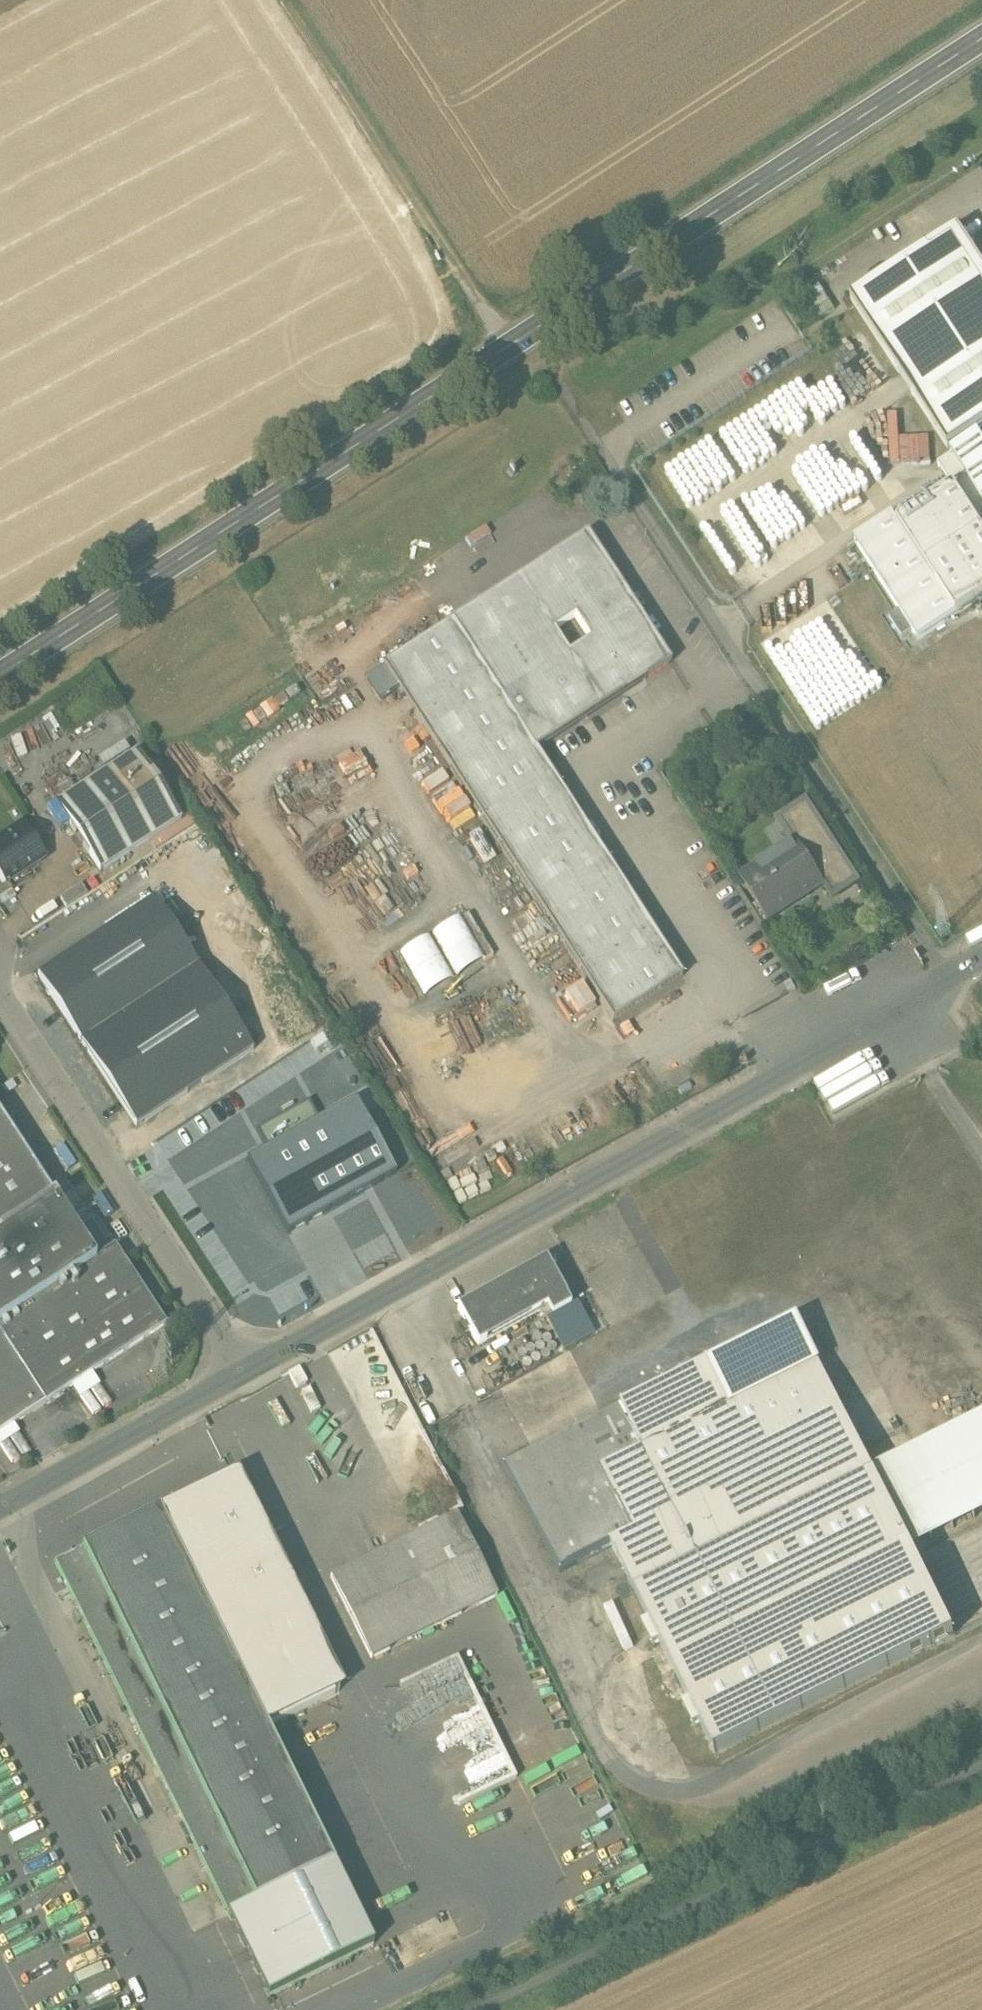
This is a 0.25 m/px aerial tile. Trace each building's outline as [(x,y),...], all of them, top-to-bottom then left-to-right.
[(958,229),(851,298),(948,448),(981,426),(981,265),(958,229)] [(798,293),(814,319),(832,308),(815,282),(798,293)] [(978,435),(952,452),(954,455),(939,465),(953,487),(954,487),(981,530),(981,441),(978,435)] [(898,523),(957,614),(981,598),(981,530),(954,487),(953,487),(898,523)] [(957,614),(898,523),(897,523),(893,516),(855,540),(918,639),(957,614)] [(491,597),(453,622),(536,750),(671,663),(631,602),(588,535),(537,567),(491,597)] [(536,750),(453,622),(383,667),(613,1022),(683,977),(536,750)] [(138,751),(57,804),(101,872),(182,820),(138,751)] [(858,883),(807,803),(777,822),(778,824),(781,822),(796,844),(792,846),(794,849),(780,858),(778,855),(741,879),(744,883),(745,883),(756,900),(755,900),(769,922),(789,909),(787,906),(813,889),(815,892),(825,886),(833,899),(858,883)] [(57,853),(32,816),(0,838),(0,879),(6,889),(57,853)] [(156,914),(45,987),(138,1129),(250,1056),(156,914)] [(405,949),(427,994),(494,961),(471,916),(405,949)] [(355,1102),(249,1161),(288,1232),(394,1173),(355,1102)] [(167,1324),(96,1217),(76,1230),(0,1113),(0,1433),(167,1324)] [(193,1127),(150,1152),(179,1202),(222,1177),(193,1127)] [(199,1243),(210,1269),(233,1259),(221,1232),(199,1243)] [(546,1260),(458,1309),(479,1346),(547,1307),(552,1316),(571,1306),(566,1297),(567,1296),(546,1260)] [(796,1318),(711,1361),(732,1404),(818,1362),(796,1318)] [(732,1404),(711,1361),(622,1405),(630,1422),(611,1432),(603,1416),(505,1465),(559,1573),(613,1547),(649,1620),(643,1624),(653,1645),(660,1642),(690,1701),(683,1704),(694,1725),(700,1722),(716,1753),(954,1634),(912,1550),(875,1476),(818,1362),(732,1404)] [(912,1550),(981,1515),(981,1423),(875,1476),(912,1550)] [(240,1472),(159,1512),(265,1727),(345,1687),(240,1472)] [(265,1727),(159,1512),(81,1550),(255,1901),(332,1863),(265,1727)] [(457,1515),(331,1578),(372,1659),(498,1596),(457,1515)] [(255,1901),(81,1550),(54,1563),(228,1915),(255,1901)] [(255,1901),(228,1915),(267,1994),(372,1943),(332,1863),(255,1901)]
